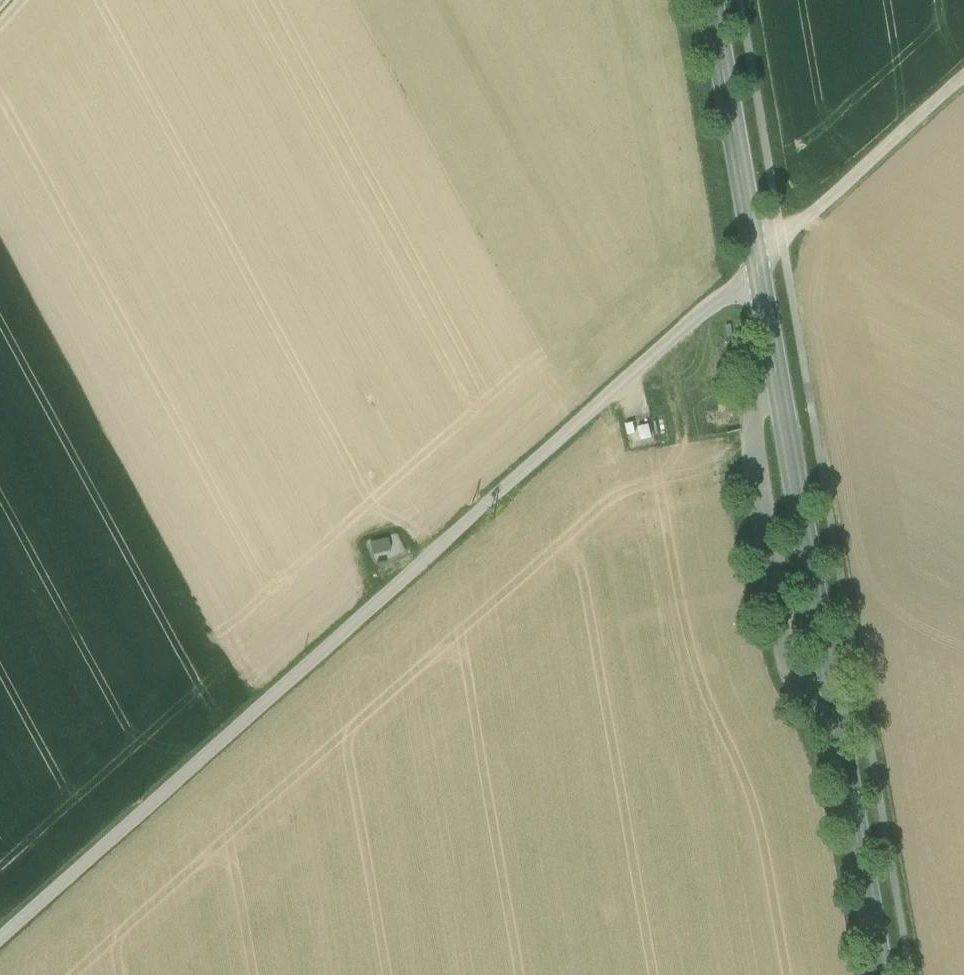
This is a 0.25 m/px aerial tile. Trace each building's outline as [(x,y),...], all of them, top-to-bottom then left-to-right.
[(637,424),(649,423),(648,406),(636,406),(637,424)] [(653,442),(652,435),(650,429),(638,432),(642,445),(653,442)] [(391,554),(388,544),(370,548),(373,561),(391,556),(391,554)]
